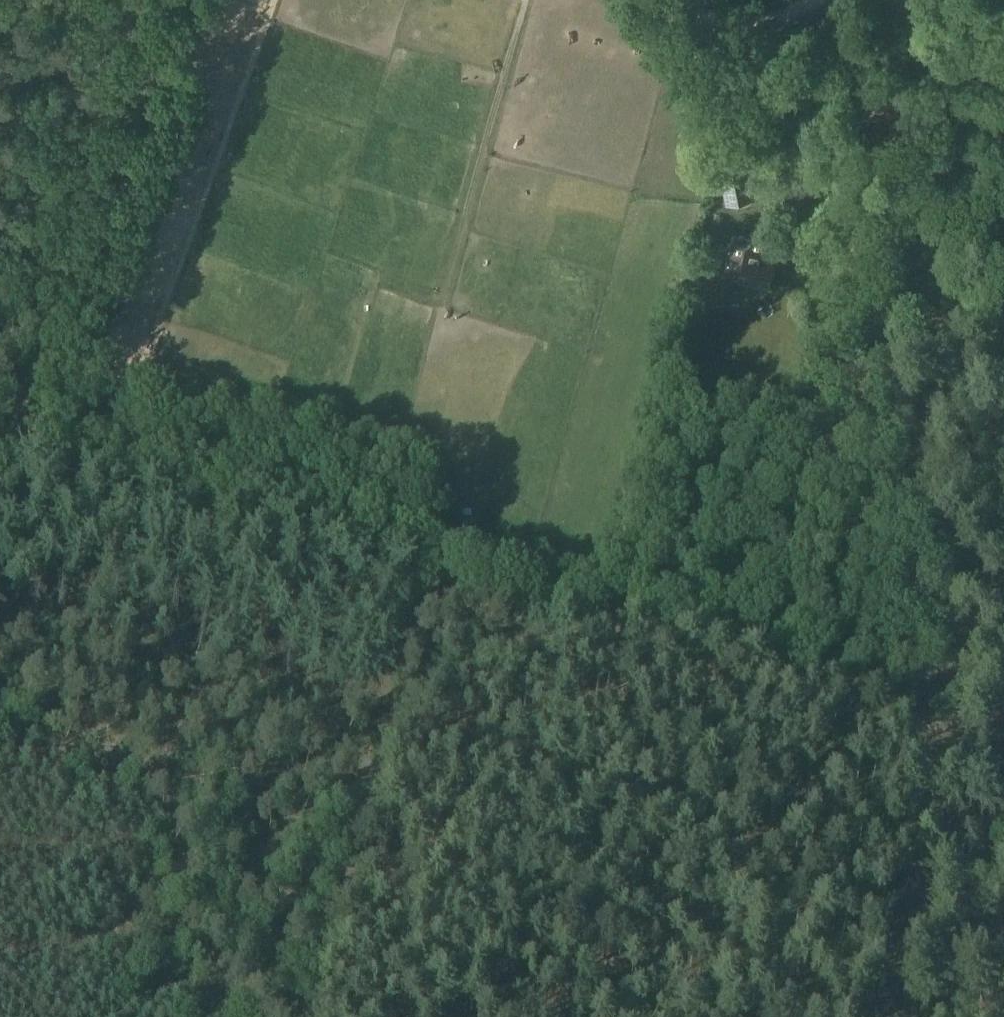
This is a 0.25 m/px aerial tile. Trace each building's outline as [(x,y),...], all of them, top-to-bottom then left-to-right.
[(718,168),(725,203),(755,197),(748,162),(718,168)] [(776,254),(774,253),(776,245),(732,234),(725,264),(740,266),(737,275),(769,284),(776,254)]
